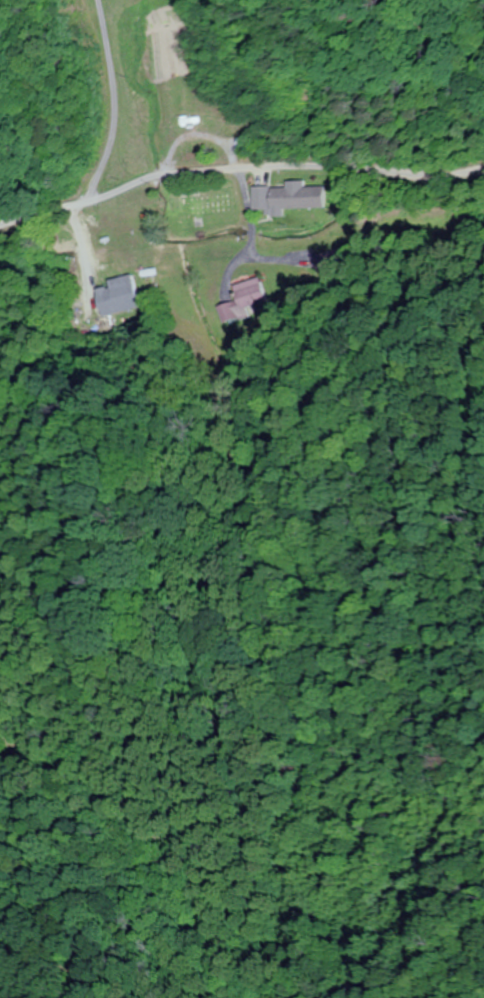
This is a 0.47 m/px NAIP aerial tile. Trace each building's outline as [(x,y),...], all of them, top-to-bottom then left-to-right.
[(142,305),(134,274),(108,281),(110,287),(97,290),(104,316),(142,305)] [(236,285),(240,301),(221,306),(224,318),(270,307),(263,278),(236,285)]
